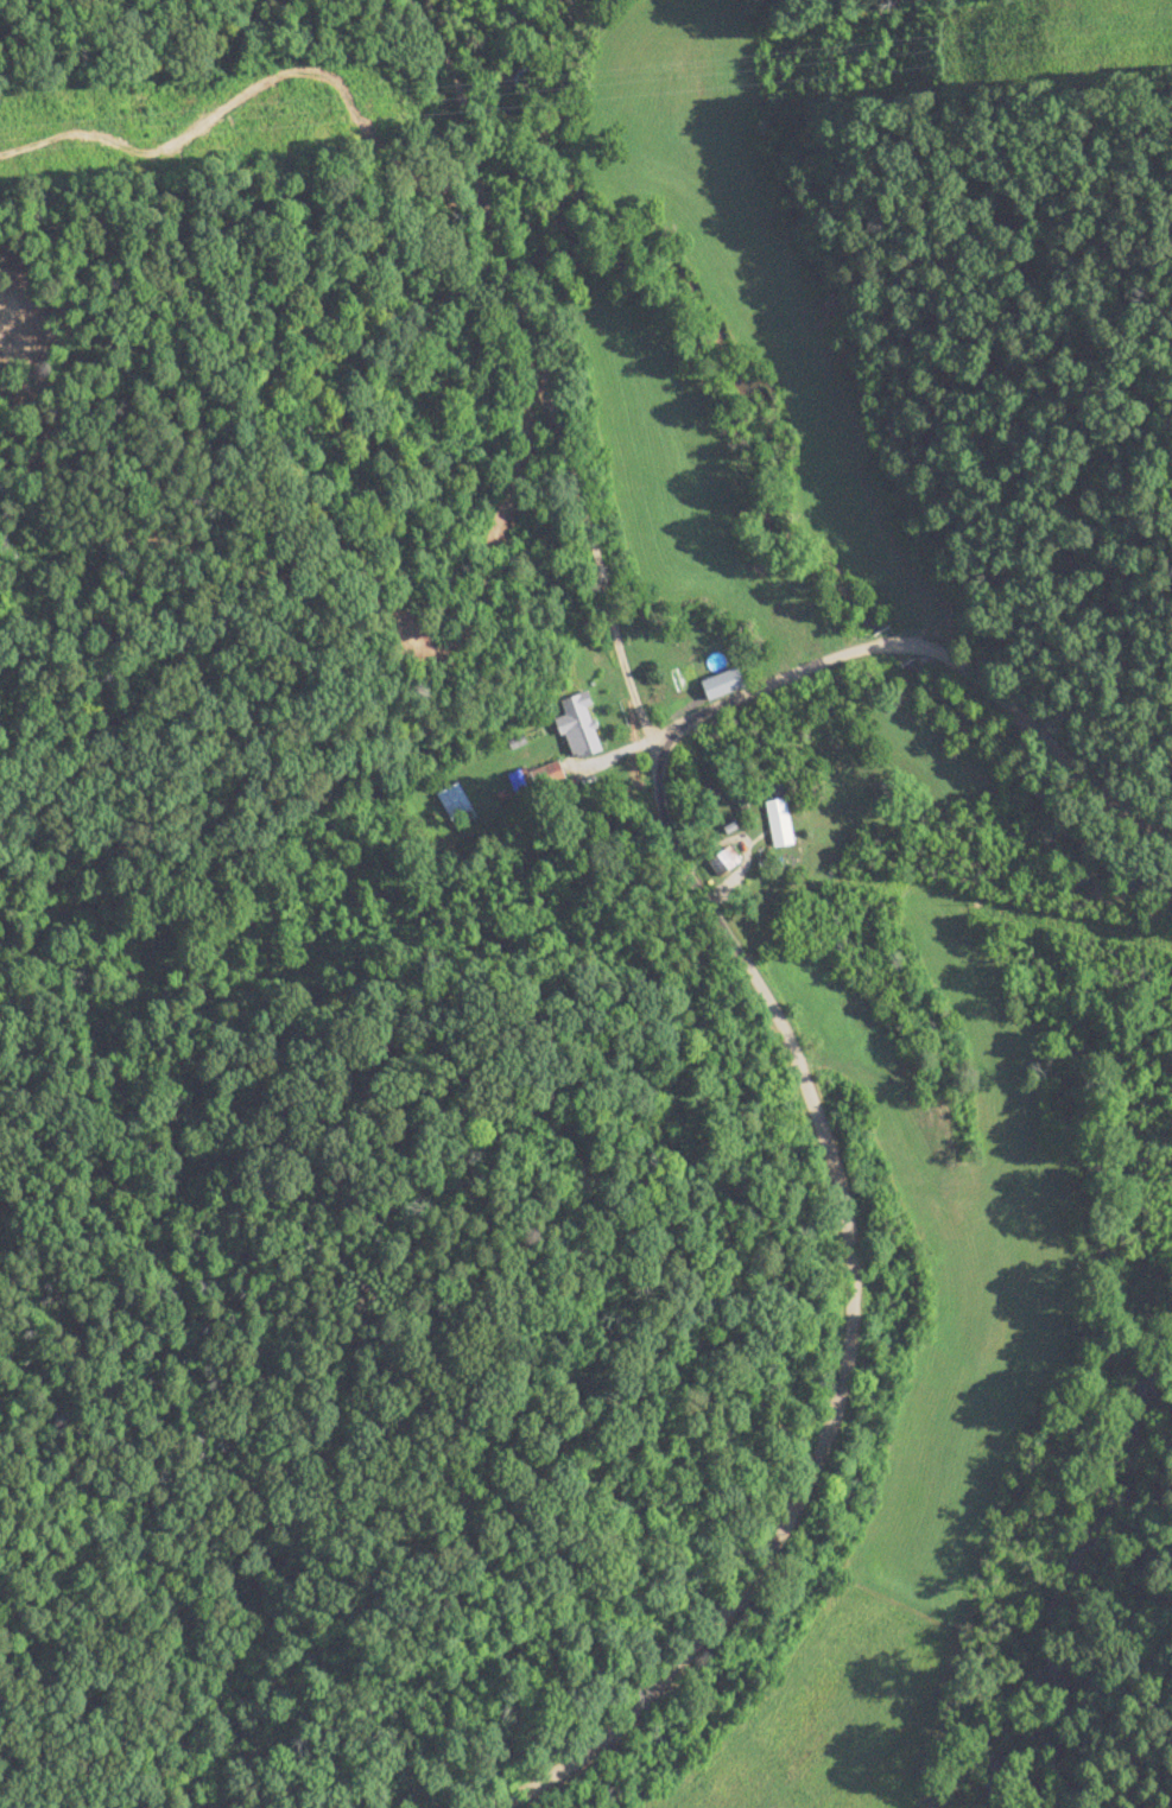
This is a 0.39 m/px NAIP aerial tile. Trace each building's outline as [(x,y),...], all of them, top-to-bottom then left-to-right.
[(701,682),(708,701),(744,687),(737,668),(701,682)] [(604,752),(587,693),(561,701),(565,717),(558,719),(571,762),(604,752)] [(539,772),(547,788),(565,780),(556,763),(539,772)] [(476,819),(459,784),(437,794),(455,829),(476,819)] [(765,802),(768,818),(776,816),(780,837),(781,836),(783,846),(793,844),(785,799),(765,802)] [(741,862),(729,847),(707,863),(718,879),(741,862)]
